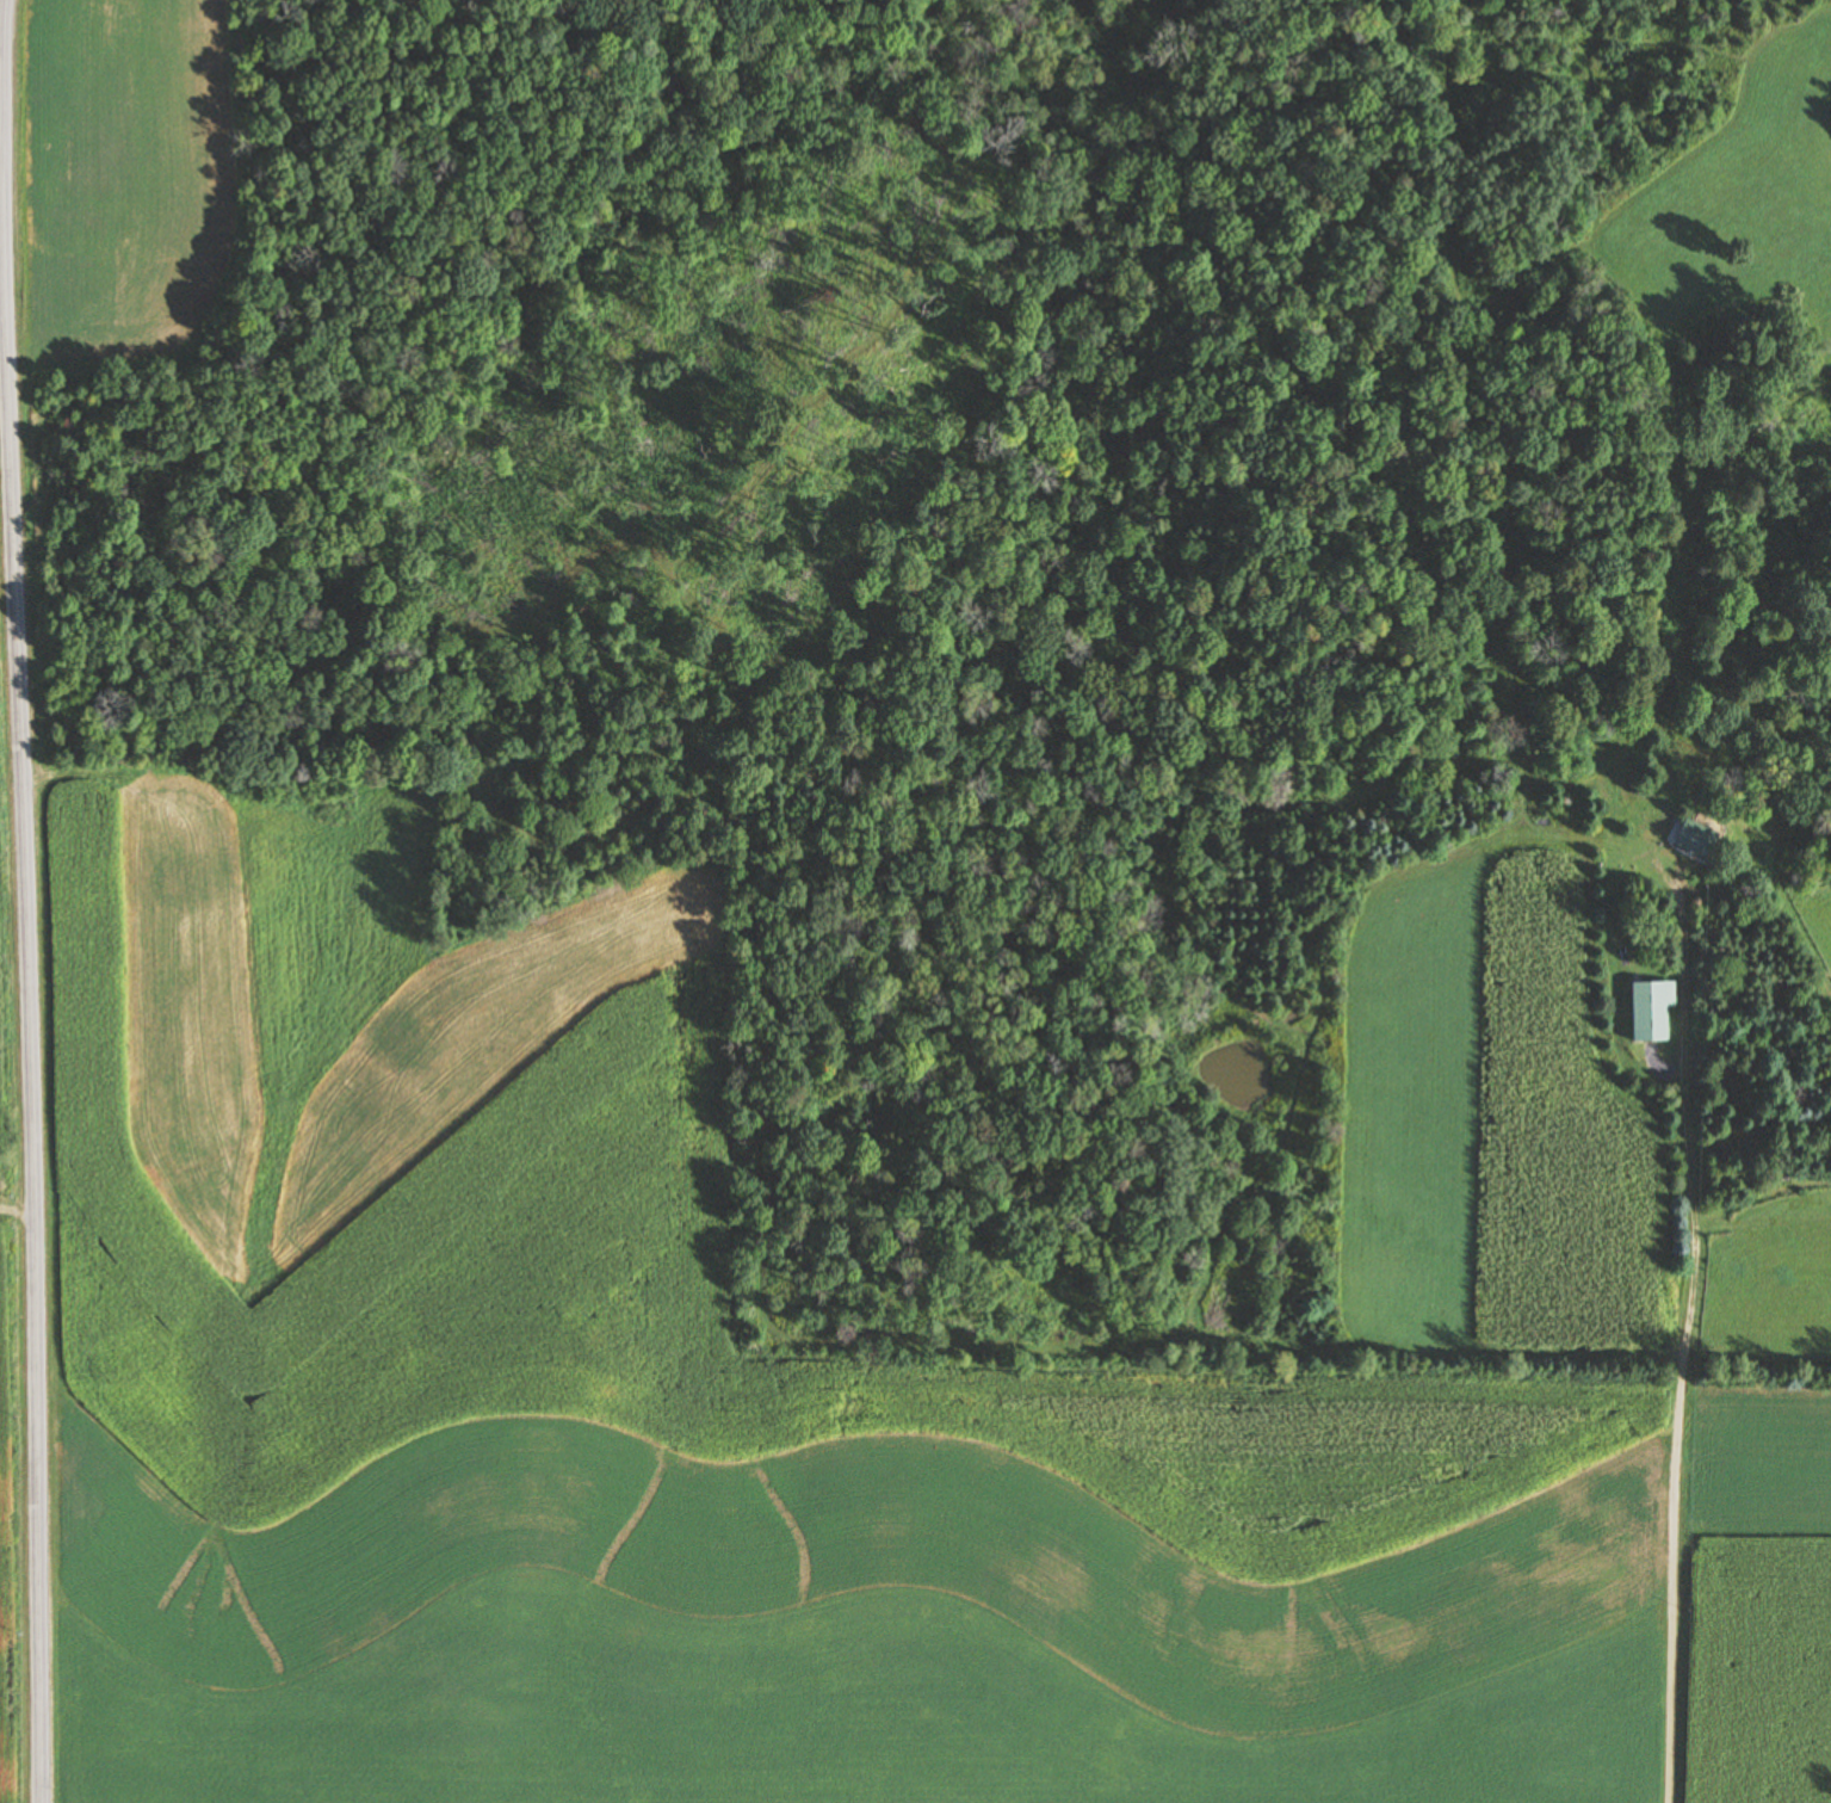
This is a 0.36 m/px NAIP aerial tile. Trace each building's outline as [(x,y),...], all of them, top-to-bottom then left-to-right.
[(1723,833),(1685,815),(1672,844),(1709,861),(1723,833)] [(1640,839),(1663,849),(1667,841),(1644,830),(1640,839)] [(1672,982),(1633,982),(1634,1043),(1672,1042),(1672,982)]
